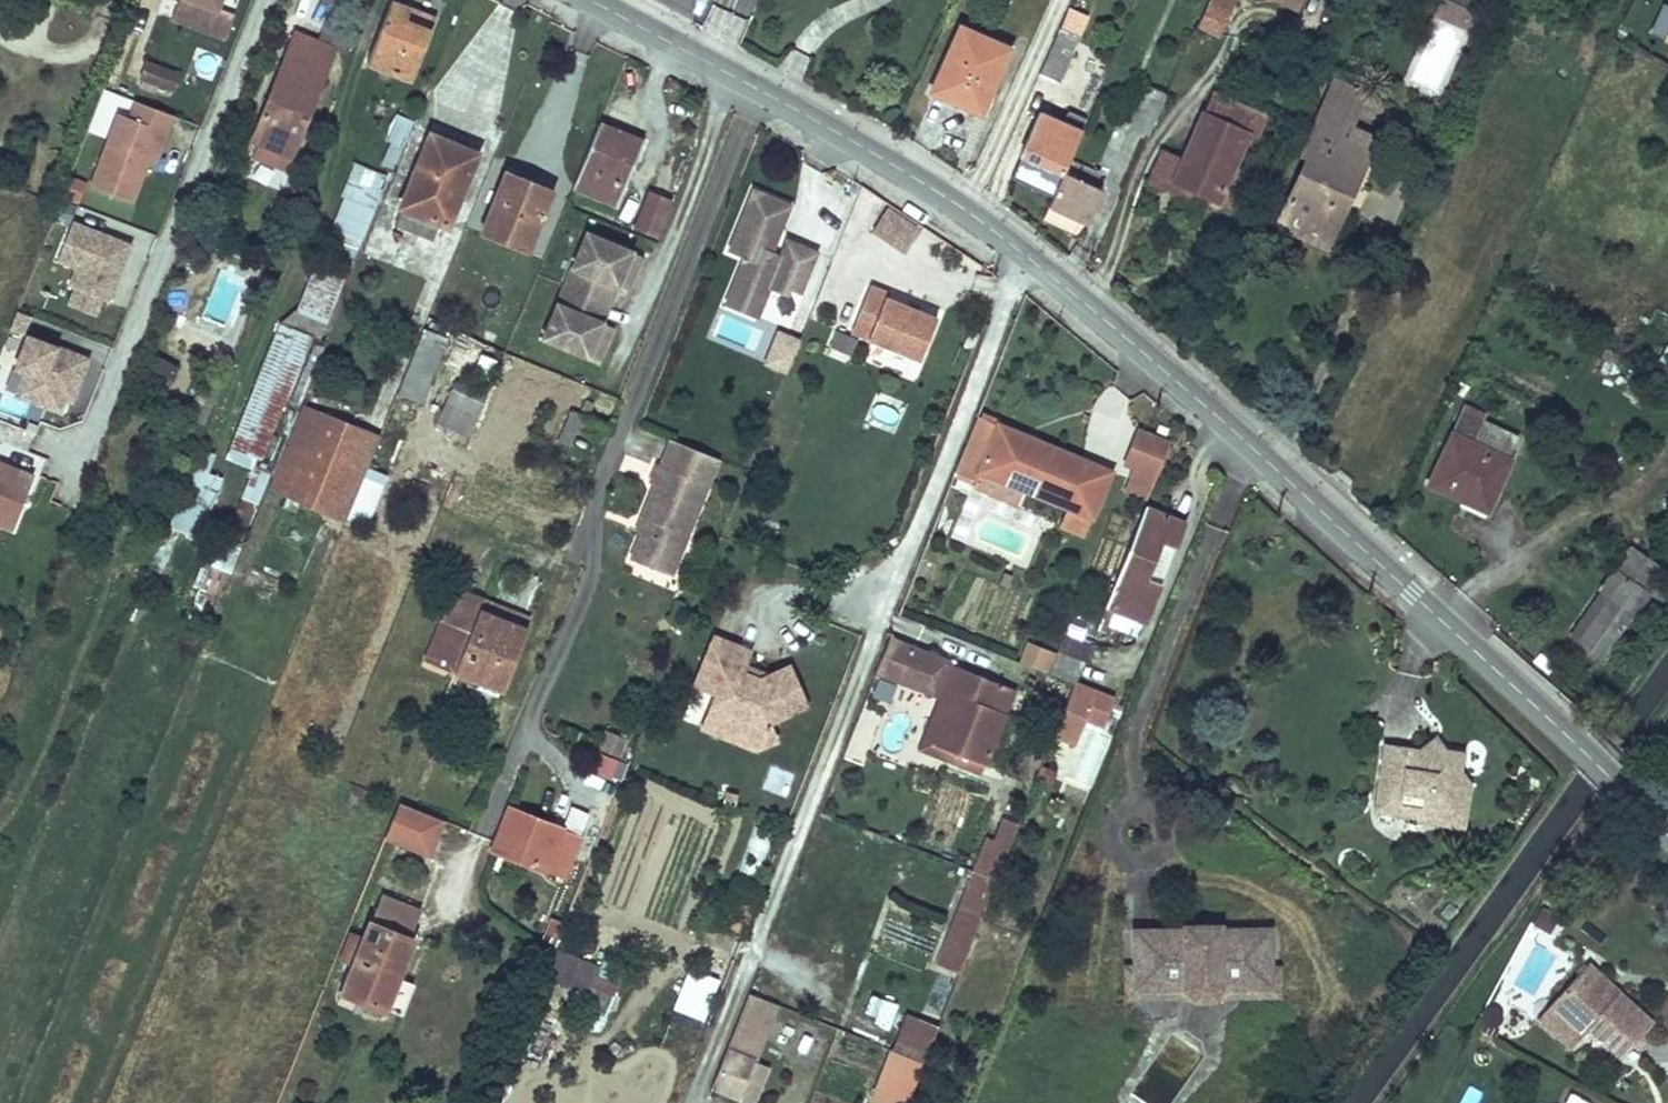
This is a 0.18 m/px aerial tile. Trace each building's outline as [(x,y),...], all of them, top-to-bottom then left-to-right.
[(91,15),(96,4),(88,0),(82,0),(77,8),(91,15)] [(223,40),(233,15),(215,8),(219,0),(179,0),(172,20),(223,40)] [(1080,36),(1093,6),(1079,0),(1072,0),(1061,27),(1080,36)] [(1210,4),(1209,3),(1199,25),(1221,35),(1237,0),(1212,0),(1210,4)] [(1301,10),(1305,0),(1279,0),(1301,10)] [(1461,28),(1468,12),(1442,0),(1441,0),(1434,16),(1461,28)] [(429,32),(414,26),(418,16),(389,4),(366,63),(409,81),(429,32)] [(1664,4),(1654,28),(1667,32),(1663,42),(1667,44),(1667,5),(1664,4)] [(335,49),(345,53),(357,23),(327,12),(316,42),(335,49)] [(1468,12),(1461,28),(1473,32),(1480,17),(1468,12)] [(418,16),(414,26),(429,32),(433,22),(418,16)] [(960,25),(931,89),(981,112),(1009,47),(960,25)] [(1046,59),(1040,73),(1060,82),(1080,36),(1061,27),(1056,36),(1046,59)] [(294,34),(251,140),(292,156),(335,49),(316,42),(294,34)] [(148,63),(142,81),(173,93),(179,75),(148,63)] [(1320,117),(1351,130),(1366,97),(1334,83),(1320,117)] [(1129,127),(1146,135),(1147,134),(1166,94),(1149,86),(1129,127)] [(1150,183),(1184,198),(1188,189),(1199,194),(1216,202),(1223,186),(1236,192),(1244,174),(1231,169),(1247,135),(1258,140),(1270,116),(1214,90),(1182,163),(1163,154),(1150,183)] [(91,191),(146,202),(166,108),(112,96),(91,191)] [(383,139),(404,148),(415,121),(394,112),(383,139)] [(1022,154),(1063,173),(1064,172),(1077,143),(1081,133),(1040,114),(1022,154)] [(1308,158),(1283,212),(1276,228),(1325,250),(1332,234),(1375,142),(1351,130),(1320,117),(1303,155),(1308,158)] [(599,126),(573,188),(616,206),(642,143),(599,126)] [(393,224),(430,240),(436,225),(446,228),(475,162),(447,150),(449,145),(431,137),(393,224)] [(447,150),(475,162),(477,157),(449,145),(447,150)] [(387,176),(356,163),(342,195),(373,208),(387,176)] [(1043,218),(1069,229),(1074,219),(1088,225),(1103,191),(1095,186),(1100,176),(1085,169),(1080,180),(1064,172),(1063,173),(1054,193),(1048,207),(1043,218)] [(506,173),(503,180),(524,190),(528,183),(506,173)] [(70,176),(65,198),(80,201),(85,180),(70,176)] [(524,190),(503,180),(481,234),(527,253),(552,193),(528,183),(524,190)] [(1223,186),(1216,202),(1228,207),(1236,192),(1223,186)] [(791,202),(754,187),(729,249),(745,255),(734,283),(743,305),(765,296),(768,287),(789,296),(792,288),(800,292),(819,248),(787,235),(781,252),(772,248),(791,202)] [(1188,189),(1184,198),(1194,202),(1199,194),(1188,189)] [(670,200),(650,192),(634,231),(654,238),(670,200)] [(329,228),(360,240),(373,208),(342,195),(329,228)] [(905,250),(919,222),(884,204),(869,232),(905,250)] [(52,263),(71,270),(59,301),(101,317),(131,242),(70,218),(52,263)] [(360,240),(329,228),(296,307),(278,322),(319,339),(360,240)] [(631,252),(586,233),(565,286),(609,304),(617,286),(631,252)] [(641,256),(631,252),(617,286),(627,290),(641,256)] [(743,305),(734,283),(727,301),(758,314),(765,296),(743,305)] [(609,304),(565,286),(543,338),(587,357),(601,323),(609,304)] [(851,333),(920,361),(937,320),(885,300),(887,295),(869,287),(851,333)] [(227,448),(260,462),(310,336),(278,322),(227,448)] [(611,327),(601,323),(587,357),(598,361),(611,327)] [(764,365),(788,372),(799,335),(775,328),(764,365)] [(834,328),(825,353),(848,362),(857,337),(834,328)] [(0,384),(0,389),(66,416),(90,357),(22,329),(0,384)] [(479,340),(494,346),(498,335),(483,330),(479,340)] [(423,332),(397,393),(419,403),(443,341),(423,332)] [(470,380),(486,386),(496,362),(480,354),(470,380)] [(437,426),(469,440),(487,397),(454,384),(437,426)] [(316,408),(301,403),(267,486),(282,492),(316,408)] [(380,434),(316,408),(282,492),(345,518),(380,434)] [(599,423),(569,411),(556,444),(571,450),(577,434),(592,440),(599,423)] [(1430,487),(1464,503),(1467,497),(1489,508),(1511,463),(1509,462),(1473,445),(1482,424),(1463,415),(1430,487)] [(1110,472),(977,416),(954,472),(975,481),(973,488),(1016,507),(1023,490),(1065,508),(1091,519),(1110,472)] [(1482,424),(1473,445),(1509,462),(1519,442),(1482,424)] [(1165,436),(1168,429),(1159,426),(1157,433),(1165,436)] [(1133,477),(1153,485),(1170,443),(1140,432),(1126,465),(1137,469),(1133,477)] [(209,472),(212,453),(190,449),(176,531),(205,536),(216,473),(209,472)] [(34,472),(0,460),(0,526),(14,531),(34,472)] [(269,470),(254,464),(241,496),(256,502),(269,470)] [(631,561),(672,578),(708,488),(656,467),(648,485),(655,487),(641,520),(647,523),(641,537),(631,561)] [(346,518),(368,526),(387,478),(366,470),(346,518)] [(1467,497),(1464,503),(1487,514),(1489,508),(1467,497)] [(1144,507),(1096,629),(1105,633),(1112,608),(1145,622),(1160,586),(1146,581),(1160,542),(1175,547),(1184,524),(1144,507)] [(1091,519),(1065,508),(1058,524),(1083,535),(1091,519)] [(647,523),(641,520),(635,534),(641,537),(647,523)] [(239,546),(217,537),(207,562),(229,571),(239,546)] [(1175,547),(1160,542),(1146,581),(1160,586),(1175,547)] [(1615,574),(1648,597),(1662,578),(1629,554),(1615,574)] [(997,587),(1006,591),(1011,576),(1003,573),(997,587)] [(1610,598),(1577,643),(1602,661),(1648,597),(1615,574),(1602,592),(1610,598)] [(192,603),(209,610),(216,593),(199,586),(192,603)] [(449,623),(432,665),(474,682),(473,687),(500,699),(528,629),(522,626),(486,612),(479,609),(483,600),(455,588),(442,620),(449,623)] [(1602,592),(1570,638),(1577,643),(1610,598),(1602,592)] [(490,603),(486,612),(522,626),(526,617),(490,603)] [(442,620),(425,662),(432,665),(449,623),(442,620)] [(725,719),(735,742),(755,750),(775,741),(767,723),(805,707),(788,667),(768,676),(760,679),(742,672),(744,666),(750,652),(714,637),(695,685),(716,694),(708,712),(725,719)] [(887,642),(875,674),(941,700),(943,692),(953,667),(887,642)] [(1056,653),(1048,674),(1074,685),(1082,664),(1056,653)] [(760,679),(768,676),(744,666),(742,672),(760,679)] [(953,667),(943,692),(953,696),(934,746),(985,767),(1005,715),(997,711),(1006,688),(953,667)] [(877,678),(872,696),(891,701),(896,683),(877,678)] [(1074,685),(1053,740),(1074,749),(1096,694),(1074,685)] [(1006,688),(997,711),(1005,715),(1015,692),(1006,688)] [(702,728),(735,742),(725,719),(708,712),(702,728)] [(606,732),(600,749),(628,758),(633,740),(606,732)] [(1390,768),(1386,802),(1426,807),(1424,820),(1470,825),(1475,785),(1467,772),(1466,771),(1460,771),(1451,756),(1453,750),(1446,738),(1426,750),(1392,747),(1390,768)] [(1470,755),(1453,750),(1451,756),(1460,771),(1466,771),(1470,755)] [(613,779),(619,758),(594,751),(588,772),(613,779)] [(1386,802),(1385,815),(1424,820),(1426,807),(1386,802)] [(387,837),(430,855),(443,820),(401,804),(387,837)] [(511,811),(495,852),(545,873),(547,871),(565,878),(579,842),(561,834),(562,830),(511,811)] [(971,943),(1018,826),(1007,821),(997,847),(989,843),(952,936),(971,943)] [(365,941),(353,969),(343,993),(385,1010),(397,978),(400,979),(414,942),(409,940),(420,914),(385,900),(374,926),(371,926),(365,941)] [(877,953),(925,967),(934,936),(886,922),(877,953)] [(1182,931),(1133,932),(1134,968),(1134,990),(1182,989),(1194,1002),(1208,1002),(1219,990),(1269,989),(1269,970),(1269,966),(1263,966),(1263,948),(1269,948),(1269,930),(1219,931),(1219,925),(1207,925),(1207,931),(1193,931),(1193,925),(1182,925),(1182,931)] [(339,963),(353,969),(365,941),(351,935),(339,963)] [(952,936),(938,969),(958,977),(971,943),(952,936)] [(1589,965),(1580,975),(1612,1003),(1621,994),(1589,965)] [(1124,968),(1125,1003),(1194,1002),(1182,989),(1134,990),(1134,968),(1124,968)] [(684,1016),(700,1023),(716,984),(683,969),(676,987),(693,994),(684,1016)] [(1279,969),(1269,970),(1269,989),(1219,990),(1208,1002),(1278,1002),(1279,969)] [(1612,1003),(1580,975),(1553,1005),(1586,1035),(1591,1030),(1623,1057),(1654,1023),(1621,994),(1612,1003)] [(581,1010),(601,1018),(614,983),(596,976),(581,1010)] [(871,1023),(899,1034),(906,1016),(893,1012),(896,1005),(869,994),(862,1010),(874,1016),(871,1023)] [(1586,1035),(1553,1005),(1540,1019),(1573,1050),(1586,1035)] [(742,1006),(709,1090),(740,1102),(740,1100),(754,1064),(772,1018),(742,1006)] [(892,1052),(923,1065),(937,1029),(906,1016),(899,1034),(892,1052)] [(888,1102),(908,1102),(923,1065),(892,1052),(874,1097),(888,1102)] [(740,1100),(747,1102),(752,1102),(766,1069),(754,1064),(740,1100)]
